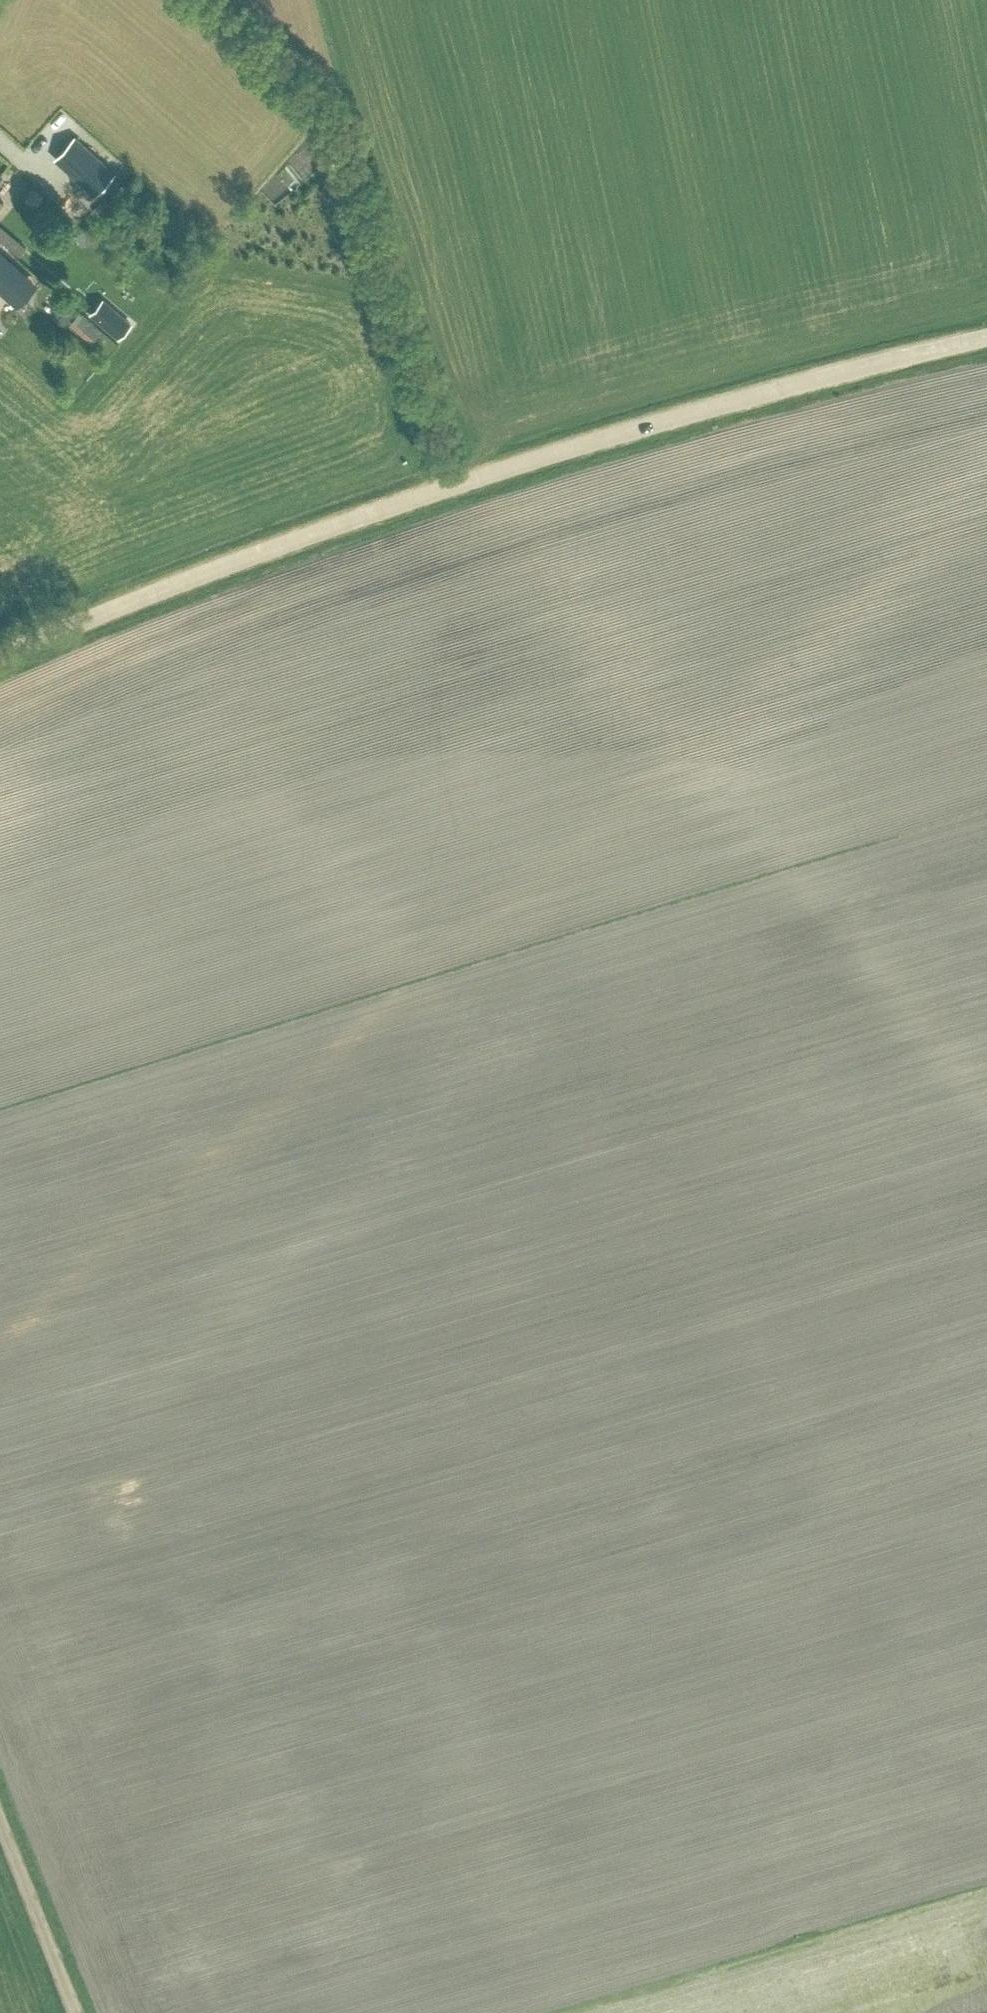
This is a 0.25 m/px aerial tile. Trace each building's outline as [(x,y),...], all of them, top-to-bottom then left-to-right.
[(94,193),(97,189),(115,170),(88,145),(75,133),(54,157),(94,193)] [(9,248),(20,257),(27,249),(0,226),(0,241),(9,248)] [(38,281),(0,247),(0,281),(22,300),(38,281)] [(73,308),(65,301),(54,313),(63,320),(73,308)] [(112,306),(100,319),(118,335),(130,322),(112,306)] [(79,310),(69,321),(70,322),(91,341),(101,329),(80,311),(79,310)]
